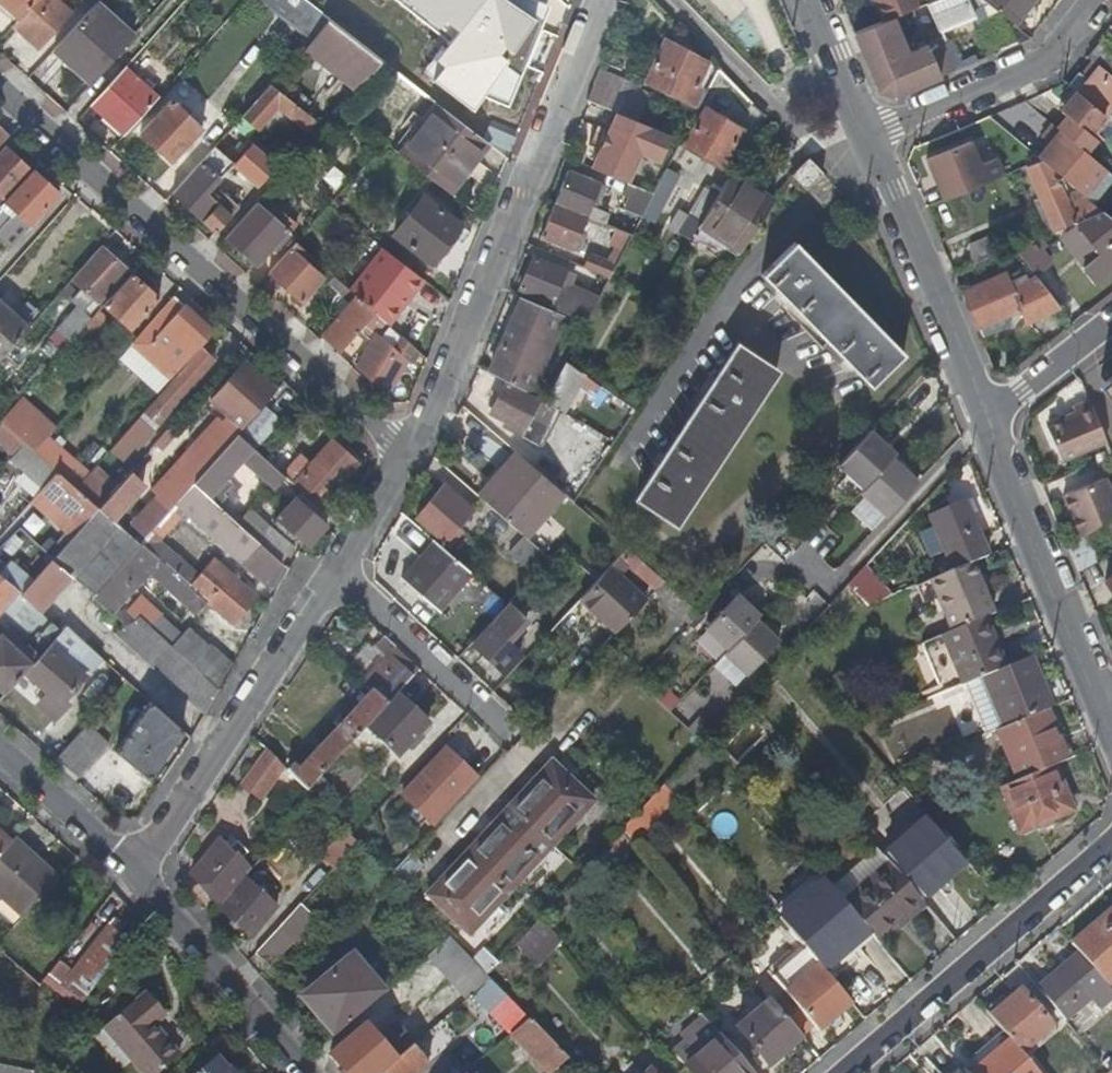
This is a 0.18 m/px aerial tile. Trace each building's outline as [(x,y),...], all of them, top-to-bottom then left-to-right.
[(19,18),(35,0),(0,0),(0,2),(19,18)] [(19,18),(12,26),(38,49),(73,10),(62,1),(63,0),(35,0),(19,18)] [(90,9),(96,2),(98,0),(80,0),(90,9)] [(310,38),(327,20),(318,12),(302,0),(262,0),(310,38)] [(318,12),(327,0),(302,0),(318,12)] [(318,12),(327,20),(379,59),(410,19),(386,0),(327,0),(318,12)] [(882,20),(892,16),(918,6),(916,0),(874,0),(882,20)] [(999,12),(984,0),(932,0),(927,2),(938,26),(938,29),(972,15),(974,22),(999,12)] [(999,12),(1001,14),(1012,22),(1030,0),(984,0),(999,12)] [(54,49),(65,59),(78,71),(91,82),(133,35),(96,2),(90,9),(54,49)] [(920,33),(938,26),(927,2),(918,6),(892,16),(907,51),(925,44),(920,33)] [(1014,34),(1019,28),(1012,22),(1001,14),(996,20),(1014,34)] [(907,51),(892,16),(882,20),(854,32),(876,86),(893,95),(956,68),(938,29),(938,26),(920,33),(925,44),(907,51)] [(302,48),(356,90),(381,62),(379,59),(327,20),(310,38),(302,48)] [(1102,35),(1087,54),(1092,57),(1111,73),(1111,42),(1102,35)] [(706,62),(661,41),(643,84),(691,106),(700,88),(695,86),(706,62)] [(1111,104),(1111,73),(1092,57),(1081,71),(1078,68),(1066,84),(1076,91),(1104,113),(1111,104)] [(74,75),(78,71),(65,59),(61,63),(74,75)] [(90,104),(124,135),(159,95),(125,65),(90,104)] [(639,83),(600,65),(587,97),(618,111),(625,114),(639,83)] [(316,119),(270,83),(242,115),(256,128),(257,128),(277,106),(306,130),(316,119)] [(1104,113),(1076,91),(1060,108),(1067,113),(1057,125),(1052,122),(1042,135),(1049,141),(1038,155),(1040,157),(1053,167),(1078,188),(1085,194),(1107,167),(1086,149),(1096,136),(1089,131),(1104,113)] [(169,100),(139,133),(170,161),(200,128),(169,100)] [(399,154),(437,105),(432,102),(420,118),(411,111),(407,116),(413,120),(391,148),(399,154)] [(437,105),(399,154),(444,189),(470,156),(474,159),(486,143),(437,105)] [(741,129),(704,108),(683,145),(720,167),(741,129)] [(600,149),(592,167),(625,182),(640,150),(657,158),(669,133),(625,114),(618,111),(609,130),(600,149)] [(256,128),(242,115),(232,126),(246,139),(256,128)] [(609,130),(596,124),(587,144),(600,149),(609,130)] [(8,134),(0,126),(0,143),(8,134)] [(276,164),(254,144),(235,165),(258,185),(276,164)] [(941,199),(1001,174),(995,150),(977,157),(969,144),(922,163),(941,199)] [(214,146),(172,193),(215,232),(238,207),(220,191),(216,196),(214,194),(210,198),(203,192),(216,178),(218,180),(233,163),(214,146)] [(29,171),(5,149),(0,155),(0,203),(29,171)] [(470,156),(444,189),(453,196),(478,163),(474,159),(470,156)] [(805,188),(822,172),(808,157),(791,173),(805,188)] [(1065,194),(1053,167),(1040,157),(1026,163),(1053,228),(1076,218),(1102,207),(1085,194),(1078,188),(1065,194)] [(329,165),(318,181),(333,190),(343,174),(329,165)] [(655,187),(652,193),(640,215),(651,221),(676,174),(665,168),(659,180),(655,187)] [(568,169),(554,201),(587,216),(602,222),(606,212),(591,206),(593,201),(598,203),(604,187),(599,185),(600,183),(568,169)] [(17,214),(30,225),(58,194),(31,170),(29,171),(0,203),(0,233),(17,214)] [(699,223),(740,249),(773,201),(729,173),(717,194),(699,223)] [(623,207),(640,215),(652,193),(628,183),(627,183),(622,193),(628,196),(623,207)] [(677,230),(690,238),(699,223),(717,194),(703,186),(677,230)] [(429,263),(459,225),(422,197),(392,234),(429,263)] [(573,249),(587,216),(554,201),(540,235),(573,249)] [(255,202),(225,236),(256,264),(272,246),(277,250),(291,235),(255,202)] [(1111,266),(1111,215),(1102,207),(1076,218),(1099,250),(1082,263),(1095,279),(1111,266)] [(0,233),(0,236),(11,246),(30,225),(17,214),(0,233)] [(459,225),(429,263),(435,267),(464,229),(459,225)] [(966,245),(973,263),(998,252),(991,234),(966,245)] [(1049,265),(1029,238),(1014,245),(1036,274),(1036,275),(1049,265)] [(904,352),(794,241),(760,274),(870,385),(904,352)] [(126,271),(100,247),(71,279),(81,287),(73,296),(90,311),(126,271)] [(322,278),(290,248),(268,272),(301,302),(322,278)] [(387,324),(421,280),(382,249),(350,290),(355,295),(373,311),(383,321),(387,324)] [(587,255),(582,266),(608,277),(614,265),(587,255)] [(548,308),(572,318),(582,293),(566,287),(572,272),(532,256),(519,288),(551,302),(548,308)] [(1026,321),(1059,304),(1036,275),(1036,274),(1011,286),(1006,272),(964,290),(981,334),(1010,321),(1006,312),(1019,306),(1026,321)] [(158,298),(131,274),(102,305),(129,330),(158,298)] [(326,282),(337,292),(343,285),(333,275),(326,282)] [(337,292),(349,303),(355,295),(350,290),(343,285),(337,292)] [(355,295),(349,303),(320,334),(337,350),(356,329),(373,311),(355,295)] [(211,332),(173,297),(133,342),(171,377),(211,332)] [(520,300),(489,371),(505,380),(507,381),(521,389),(554,314),(520,300)] [(26,330),(0,306),(0,358),(26,330)] [(56,330),(69,342),(89,321),(75,309),(56,330)] [(367,339),(383,321),(373,311),(356,329),(367,339)] [(386,394),(413,348),(399,336),(391,348),(377,335),(371,341),(356,367),(386,394)] [(776,368),(738,343),(635,499),(672,524),(776,368)] [(200,351),(143,414),(157,426),(214,363),(200,351)] [(242,427),(276,389),(245,361),(210,400),(227,415),(141,510),(149,516),(140,526),(148,533),(192,483),(236,434),(242,427)] [(1104,380),(1111,399),(1111,374),(1104,380)] [(507,381),(505,380),(489,411),(504,419),(501,426),(506,429),(538,446),(558,409),(537,397),(521,389),(507,381)] [(34,451),(54,429),(19,398),(0,419),(0,420),(24,442),(34,451)] [(1060,458),(1105,440),(1087,398),(1073,404),(1076,412),(1046,425),(1060,458)] [(153,430),(138,417),(109,449),(124,462),(153,430)] [(12,455),(24,442),(0,420),(0,444),(12,455)] [(870,426),(838,461),(864,484),(860,489),(886,513),(918,478),(892,454),(896,450),(870,426)] [(179,439),(168,428),(154,444),(166,455),(179,439)] [(275,485),(283,476),(278,472),(236,434),(192,483),(206,495),(215,485),(221,490),(229,480),(223,475),(242,455),(275,485)] [(494,465),(505,452),(489,438),(477,452),(494,465)] [(295,453),(278,472),(283,476),(293,485),(301,476),(330,502),(322,511),(331,520),(338,526),(346,512),(329,496),(357,464),(331,441),(310,466),(295,453)] [(9,458),(41,487),(56,471),(34,451),(24,442),(12,455),(9,458)] [(525,538),(563,494),(517,454),(515,453),(478,497),(522,535),(525,538)] [(40,489),(81,525),(97,507),(75,487),(56,471),(41,487),(40,489)] [(110,493),(87,473),(75,487),(97,507),(110,493)] [(141,484),(128,473),(110,493),(97,507),(110,518),(141,484)] [(1064,491),(1082,534),(1083,534),(1107,515),(1111,511),(1111,495),(1104,475),(1064,491)] [(301,476),(293,485),(302,493),(322,511),(330,502),(301,476)] [(272,589),(285,566),(282,563),(238,524),(206,495),(192,483),(148,533),(138,543),(203,600),(210,606),(230,623),(231,624),(254,597),(212,560),(199,575),(160,541),(187,512),(272,589)] [(471,508),(443,484),(416,517),(448,545),(458,534),(453,530),(471,508)] [(1062,492),(1080,536),(1082,534),(1064,491),(1062,492)] [(302,493),(296,499),(326,526),(331,520),(322,511),(302,493)] [(308,546),(326,526),(296,499),(274,524),(298,545),(302,540),(308,546)] [(930,518),(952,571),(971,563),(986,556),(964,503),(930,518)] [(71,573),(93,594),(101,585),(138,543),(110,518),(97,507),(81,525),(30,581),(19,593),(38,610),(71,573)] [(250,510),(238,524),(282,563),(294,550),(250,510)] [(1093,555),(1083,534),(1082,534),(1080,536),(1067,546),(1075,566),(1093,555)] [(507,552),(533,575),(549,558),(525,538),(522,535),(507,552)] [(436,610),(468,572),(433,541),(401,579),(436,610)] [(199,619),(210,606),(203,600),(138,543),(101,585),(119,601),(137,581),(133,577),(142,568),(199,619)] [(19,593),(30,581),(8,562),(0,570),(0,611),(17,592),(19,593)] [(928,581),(935,597),(949,631),(983,616),(992,613),(985,597),(977,578),(971,563),(952,571),(928,581)] [(869,566),(845,579),(862,608),(886,595),(869,566)] [(644,599),(607,567),(595,580),(578,598),(615,632),(644,599)] [(983,575),(977,578),(985,597),(991,595),(983,575)] [(690,622),(699,612),(662,580),(653,590),(690,622)] [(921,603),(935,597),(928,581),(914,586),(921,603)] [(113,633),(203,715),(217,690),(156,634),(124,606),(121,609),(115,604),(119,601),(101,585),(93,594),(91,596),(92,597),(109,612),(125,626),(113,633)] [(533,596),(522,586),(506,604),(471,642),(502,671),(519,654),(509,645),(516,637),(512,633),(525,620),(517,613),(533,596)] [(760,612),(736,591),(704,626),(727,648),(723,652),(746,673),(779,638),(756,617),(760,612)] [(940,634),(960,685),(982,676),(1004,667),(983,616),(949,631),(940,634)] [(30,664),(60,631),(49,621),(39,632),(35,628),(16,649),(0,635),(0,688),(2,690),(28,662),(30,664)] [(166,624),(156,634),(217,690),(231,665),(209,646),(207,648),(186,630),(180,636),(166,624)] [(73,705),(108,665),(65,626),(60,631),(30,664),(24,670),(55,698),(50,704),(67,719),(77,708),(73,705)] [(286,770),(307,791),(321,775),(365,728),(395,695),(411,678),(420,669),(397,648),(363,683),(372,692),(298,770),(292,764),(286,770)] [(982,676),(1003,727),(1045,709),(1033,680),(1038,678),(1029,657),(1004,667),(982,676)] [(662,688),(653,702),(670,712),(678,698),(662,688)] [(426,724),(395,695),(365,728),(396,757),(426,724)] [(148,780),(180,731),(148,701),(114,752),(148,780)] [(996,729),(1016,780),(1052,765),(1066,759),(1046,709),(1045,709),(1003,727),(996,729)] [(108,745),(85,725),(56,757),(79,777),(108,745)] [(259,797),(282,766),(265,749),(242,782),(259,797)] [(431,825),(476,778),(445,749),(401,796),(431,825)] [(593,799),(554,762),(428,897),(468,934),(593,799)] [(1070,809),(1052,765),(1016,780),(1001,786),(1019,830),(1070,809)] [(330,785),(321,775),(307,791),(310,794),(316,800),(330,785)] [(628,837),(670,793),(662,784),(631,818),(621,828),(628,837)] [(920,898),(966,859),(929,816),(883,855),(890,864),(920,898)] [(615,851),(628,837),(621,828),(607,843),(615,851)] [(326,850),(339,862),(357,842),(352,837),(345,830),(326,850)] [(9,840),(0,833),(0,850),(9,840)] [(226,840),(230,845),(236,840),(231,835),(226,840)] [(24,916),(57,879),(11,837),(9,840),(0,850),(0,895),(24,916)] [(206,885),(222,902),(242,877),(249,869),(238,858),(246,851),(236,840),(230,845),(226,840),(221,845),(217,840),(190,875),(203,890),(206,885)] [(406,880),(419,865),(406,854),(393,870),(406,880)] [(890,864),(845,903),(868,930),(875,938),(921,899),(920,898),(890,864)] [(277,907),(242,877),(222,902),(217,908),(251,937),(277,907)] [(836,893),(789,932),(808,954),(818,966),(821,969),(868,930),(845,903),(836,893)] [(322,924),(300,904),(255,953),(269,966),(292,942),(299,949),(322,924)] [(1071,942),(1078,951),(1106,984),(1111,979),(1111,908),(1071,942)] [(538,965),(561,943),(539,917),(516,942),(538,965)] [(114,923),(111,928),(118,933),(121,929),(114,923)] [(73,977),(57,965),(48,976),(61,986),(83,1003),(128,940),(118,933),(111,928),(73,977)] [(426,954),(466,997),(489,978),(485,974),(448,936),(426,954)] [(1111,996),(1111,991),(1106,984),(1078,951),(1036,987),(1064,1020),(1090,998),(1098,1008),(1111,996)] [(812,1025),(845,997),(821,969),(818,966),(808,954),(788,971),(775,982),(790,999),(812,1025)] [(303,996),(332,1029),(379,988),(351,955),(303,996)] [(1020,988),(988,1015),(1001,1030),(1009,1039),(1021,1052),(1052,1026),(1020,988)] [(104,1032),(139,1072),(159,1072),(179,1057),(153,1027),(164,1017),(145,995),(134,1005),(135,1006),(104,1032)] [(799,1035),(812,1025),(790,999),(777,1009),(799,1035)] [(767,1065),(801,1037),(799,1035),(777,1009),(772,1004),(769,1000),(736,1029),(767,1065)] [(510,1033),(548,1072),(567,1057),(528,1017),(510,1033)] [(328,1056),(343,1072),(377,1072),(411,1044),(412,1043),(395,1023),(377,1039),(365,1025),(328,1056)] [(435,1026),(415,1041),(429,1059),(449,1044),(435,1026)] [(1001,1030),(960,1065),(967,1072),(1038,1072),(1021,1052),(1009,1039),(1001,1030)] [(720,1035),(685,1064),(692,1072),(753,1072),(720,1035)] [(411,1044),(377,1072),(415,1072),(427,1063),(411,1044)] [(217,1058),(199,1072),(234,1072),(228,1066),(226,1069),(217,1058)]
